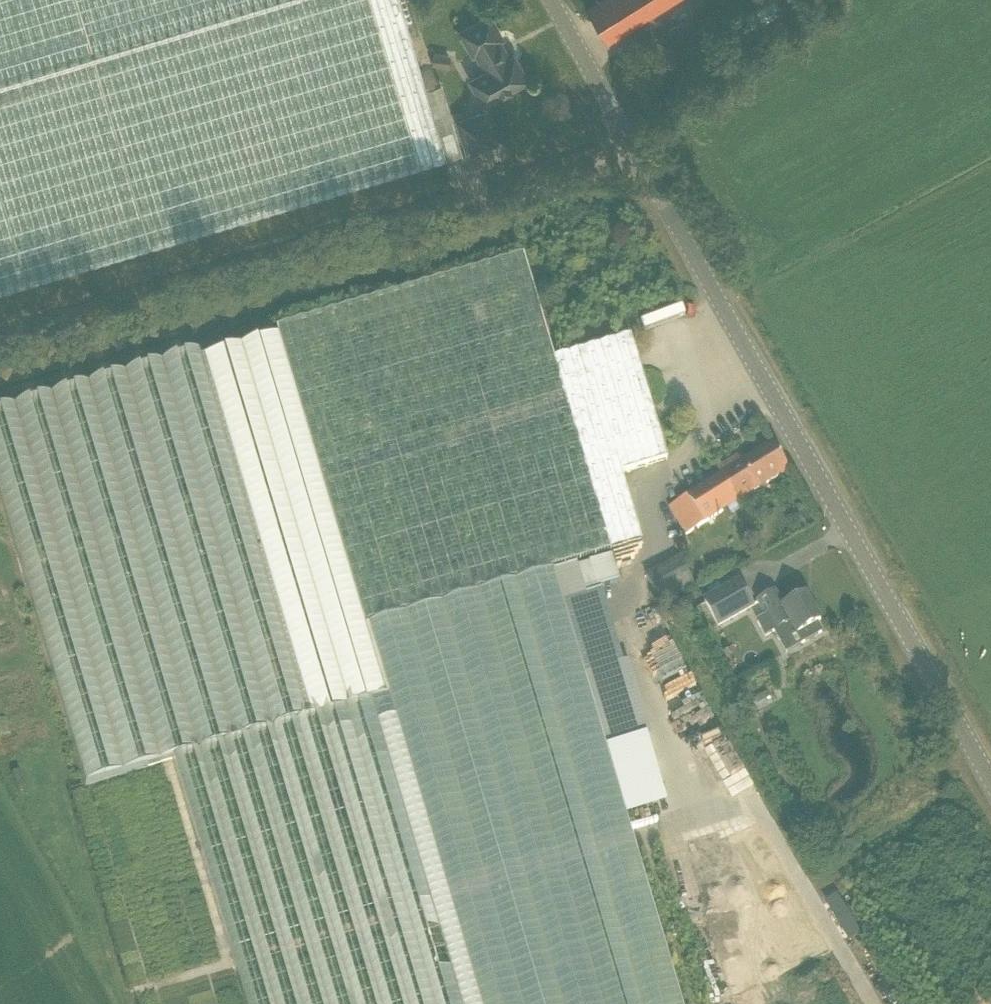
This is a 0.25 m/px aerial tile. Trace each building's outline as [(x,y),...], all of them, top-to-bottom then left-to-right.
[(399,0),(249,0),(0,75),(0,290),(444,157),(424,85),(399,0)] [(249,0),(0,0),(0,75),(249,0)] [(587,7),(607,39),(671,0),(598,0),(587,7)] [(469,79),(483,103),(525,80),(512,55),(508,57),(498,39),(502,38),(489,14),(459,31),(472,54),(475,52),(485,70),(469,79)] [(434,52),(432,63),(446,66),(448,55),(434,52)] [(466,150),(493,142),(484,112),(457,120),(466,150)] [(278,336),(364,625),(552,569),(641,542),(621,474),(667,460),(630,337),(554,360),(523,257),(276,330),(278,336)] [(641,332),(684,319),(681,309),(638,321),(641,332)] [(0,412),(0,504),(85,787),(171,761),(371,702),(385,697),(364,625),(278,336),(200,359),(198,353),(0,412)] [(686,536),(703,525),(771,482),(788,471),(771,444),(739,464),(736,459),(719,470),(717,471),(720,476),(667,508),(686,536)] [(588,563),(577,566),(584,592),(585,595),(598,592),(597,588),(619,582),(611,555),(588,562),(588,563)] [(552,569),(364,625),(385,697),(371,702),(461,1003),(682,1003),(552,569)] [(740,583),(705,601),(719,627),(754,608),(740,583)] [(764,616),(757,620),(766,636),(773,632),(775,631),(779,638),(793,630),(801,644),(823,632),(818,624),(819,623),(804,596),(782,609),(774,594),(758,602),(765,615),(764,616)] [(371,702),(171,761),(245,1003),(461,1003),(371,702)] [(838,897),(827,903),(851,944),(862,937),(838,897)]
